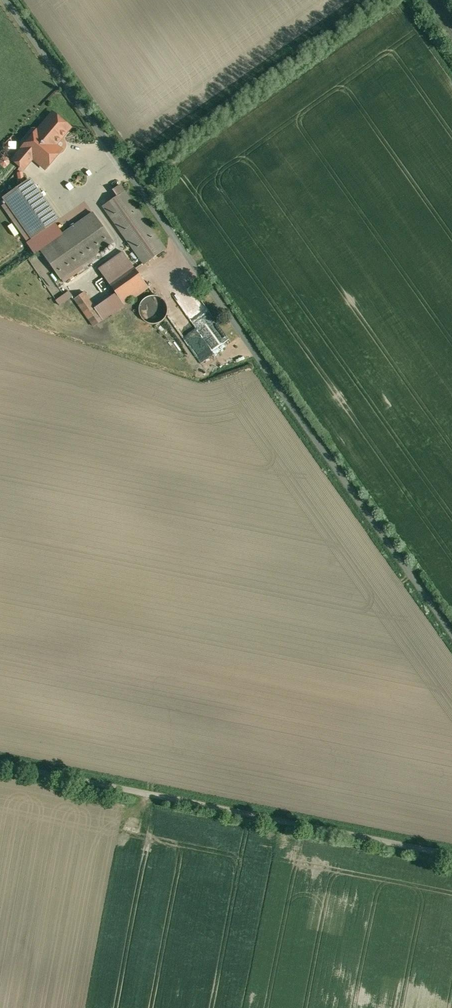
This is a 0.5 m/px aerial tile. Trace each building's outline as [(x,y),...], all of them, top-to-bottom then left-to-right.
[(70,128),(52,112),(12,159),(23,168),(33,158),(45,168),(59,152),(52,146),(59,138),(60,139),(70,128)] [(30,178),(0,199),(0,201),(28,241),(54,223),(59,219),(30,178)] [(165,249),(119,185),(112,190),(117,196),(103,206),(144,264),(165,249)] [(62,234),(40,250),(60,279),(113,241),(93,213),(62,234)] [(40,250),(62,234),(54,223),(28,241),(36,253),(40,250)] [(123,252),(98,269),(115,292),(124,305),(149,287),(123,252)] [(69,291),(56,300),(59,305),(72,296),(69,291)] [(94,306),(84,292),(74,299),(94,326),(103,320),(94,306)] [(115,292),(94,306),(103,320),(124,305),(115,292)] [(159,296),(155,295),(153,295),(150,295),(147,296),(145,297),(144,299),(142,300),(141,302),(139,305),(139,306),(139,308),(139,310),(139,311),(139,313),(140,315),(141,317),(142,319),(144,320),(145,321),(146,322),(148,323),(150,324),(153,324),(156,324),(158,323),(160,322),(162,321),(163,320),(164,318),(166,317),(166,315),(167,314),(167,312),(167,311),(168,309),(167,306),(167,305),(166,303),(165,301),(164,300),(163,299),(161,297),(159,296)] [(203,363),(217,354),(206,338),(192,347),(203,363)]
